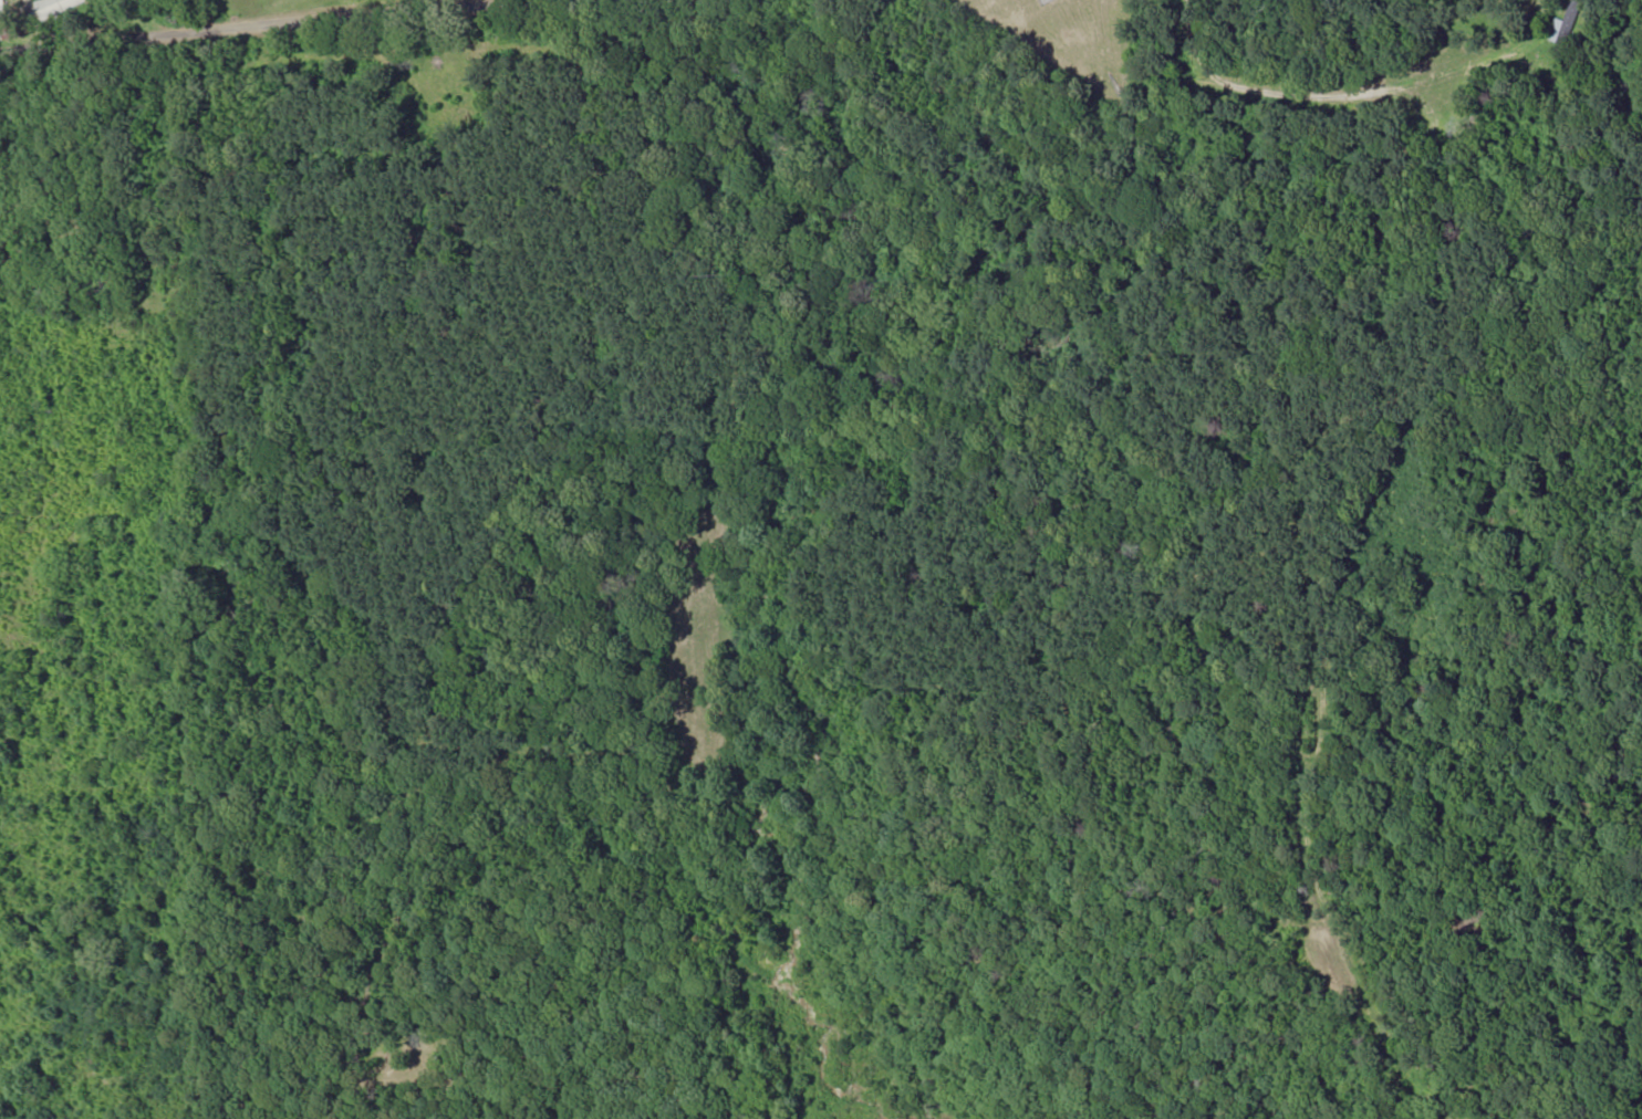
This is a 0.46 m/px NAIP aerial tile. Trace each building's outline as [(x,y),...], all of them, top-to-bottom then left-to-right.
[(6,0),(0,0),(0,23),(9,22),(6,0)]
